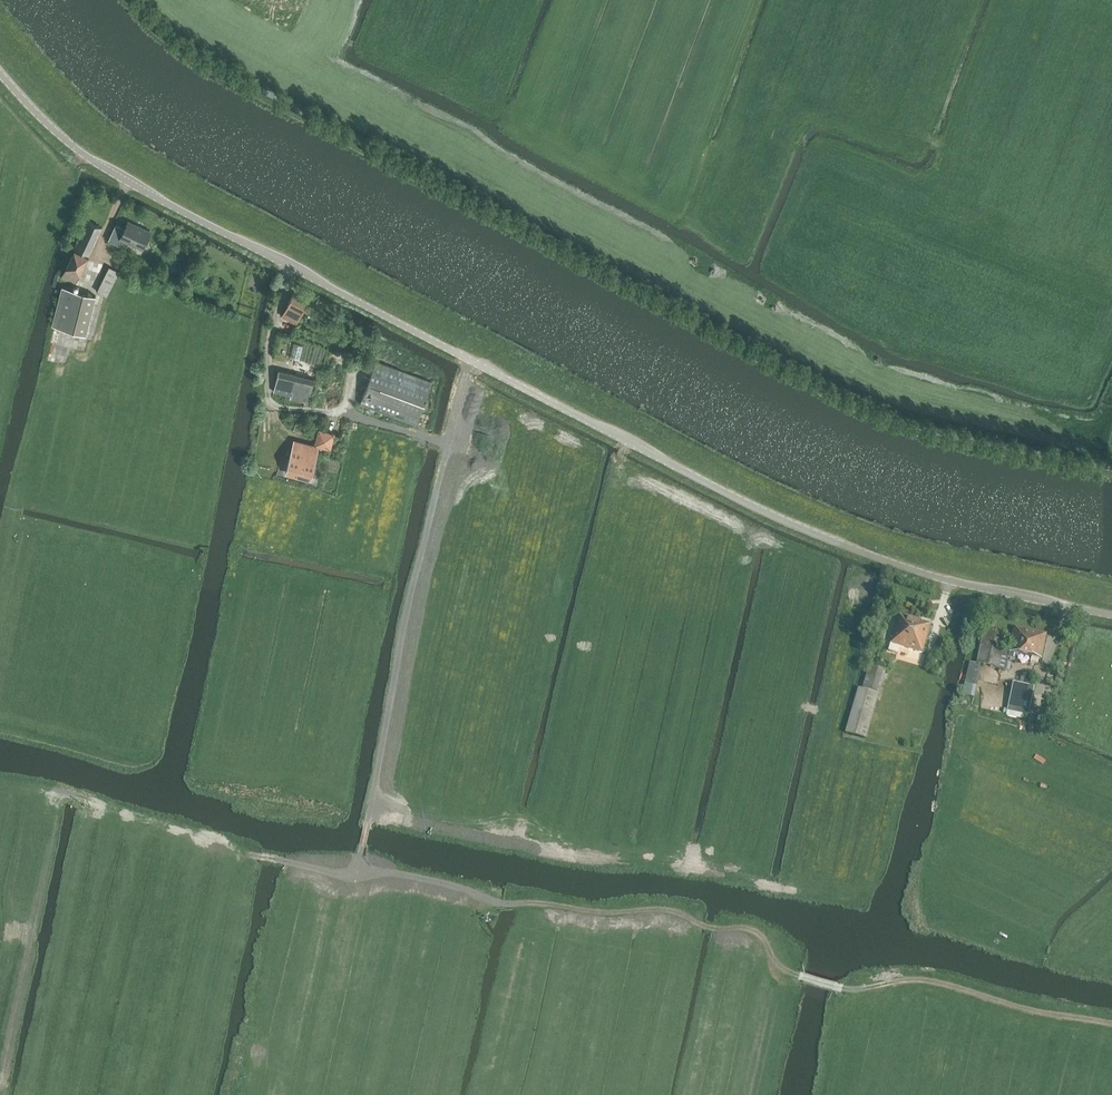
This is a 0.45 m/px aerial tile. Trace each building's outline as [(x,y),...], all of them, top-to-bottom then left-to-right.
[(88,221),(75,249),(89,256),(102,227),(95,224),(88,221)] [(116,225),(109,240),(121,246),(123,241),(143,250),(152,232),(128,221),(125,229),(116,225)] [(89,256),(75,249),(62,277),(76,284),(89,256)] [(120,272),(109,267),(97,291),(107,296),(120,272)] [(52,326),(86,334),(96,295),(62,287),(52,326)] [(323,368),(332,341),(295,327),(297,324),(308,301),(294,293),(291,299),(282,316),(274,342),(276,342),(271,357),(282,360),(283,355),(308,363),(323,368)] [(416,424),(432,382),(376,362),(361,404),(416,424)] [(308,403),(314,379),(279,371),(273,395),(308,403)] [(330,448),(334,433),(319,429),(315,444),(330,448)] [(311,478),(314,468),(319,447),(318,451),(300,447),(301,443),(294,441),(286,472),(311,478)] [(923,653),(931,625),(899,616),(891,643),(889,651),(898,653),(900,647),(923,653)] [(1018,654),(1031,657),(1041,659),(1044,646),(1046,635),(1015,628),(1010,648),(1004,647),(1006,634),(995,632),(984,629),(977,664),(977,665),(978,665),(988,667),(1006,671),(1008,658),(1014,659),(1015,655),(1018,656),(1018,654)] [(965,684),(973,686),(978,665),(977,665),(977,664),(969,662),(965,684)] [(866,739),(886,671),(870,666),(863,690),(858,689),(849,722),(850,722),(846,734),(866,739)] [(1028,715),(1030,707),(1034,688),(1013,683),(1009,703),(1007,711),(1028,715)]
